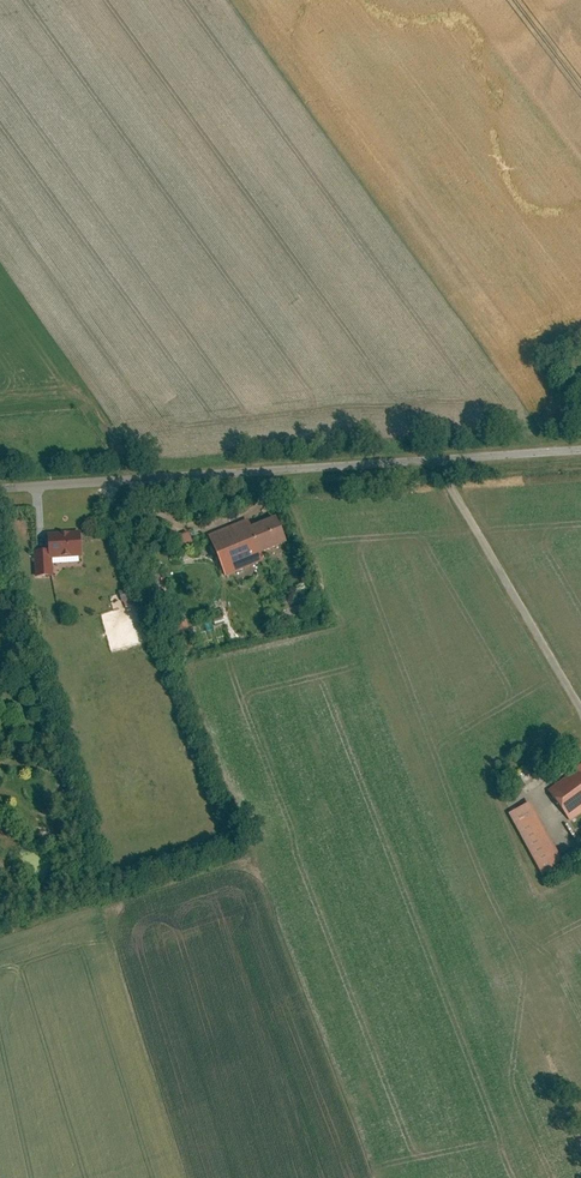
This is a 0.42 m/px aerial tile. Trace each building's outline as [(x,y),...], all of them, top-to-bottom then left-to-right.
[(247,522),(209,537),(224,576),(262,561),(260,554),(284,544),(274,518),(250,527),(247,522)] [(81,533),(45,534),(46,558),(81,557),(81,533)] [(549,793),(568,820),(580,812),(580,771),(549,793)] [(563,866),(530,802),(510,813),(543,876),(563,866)]
